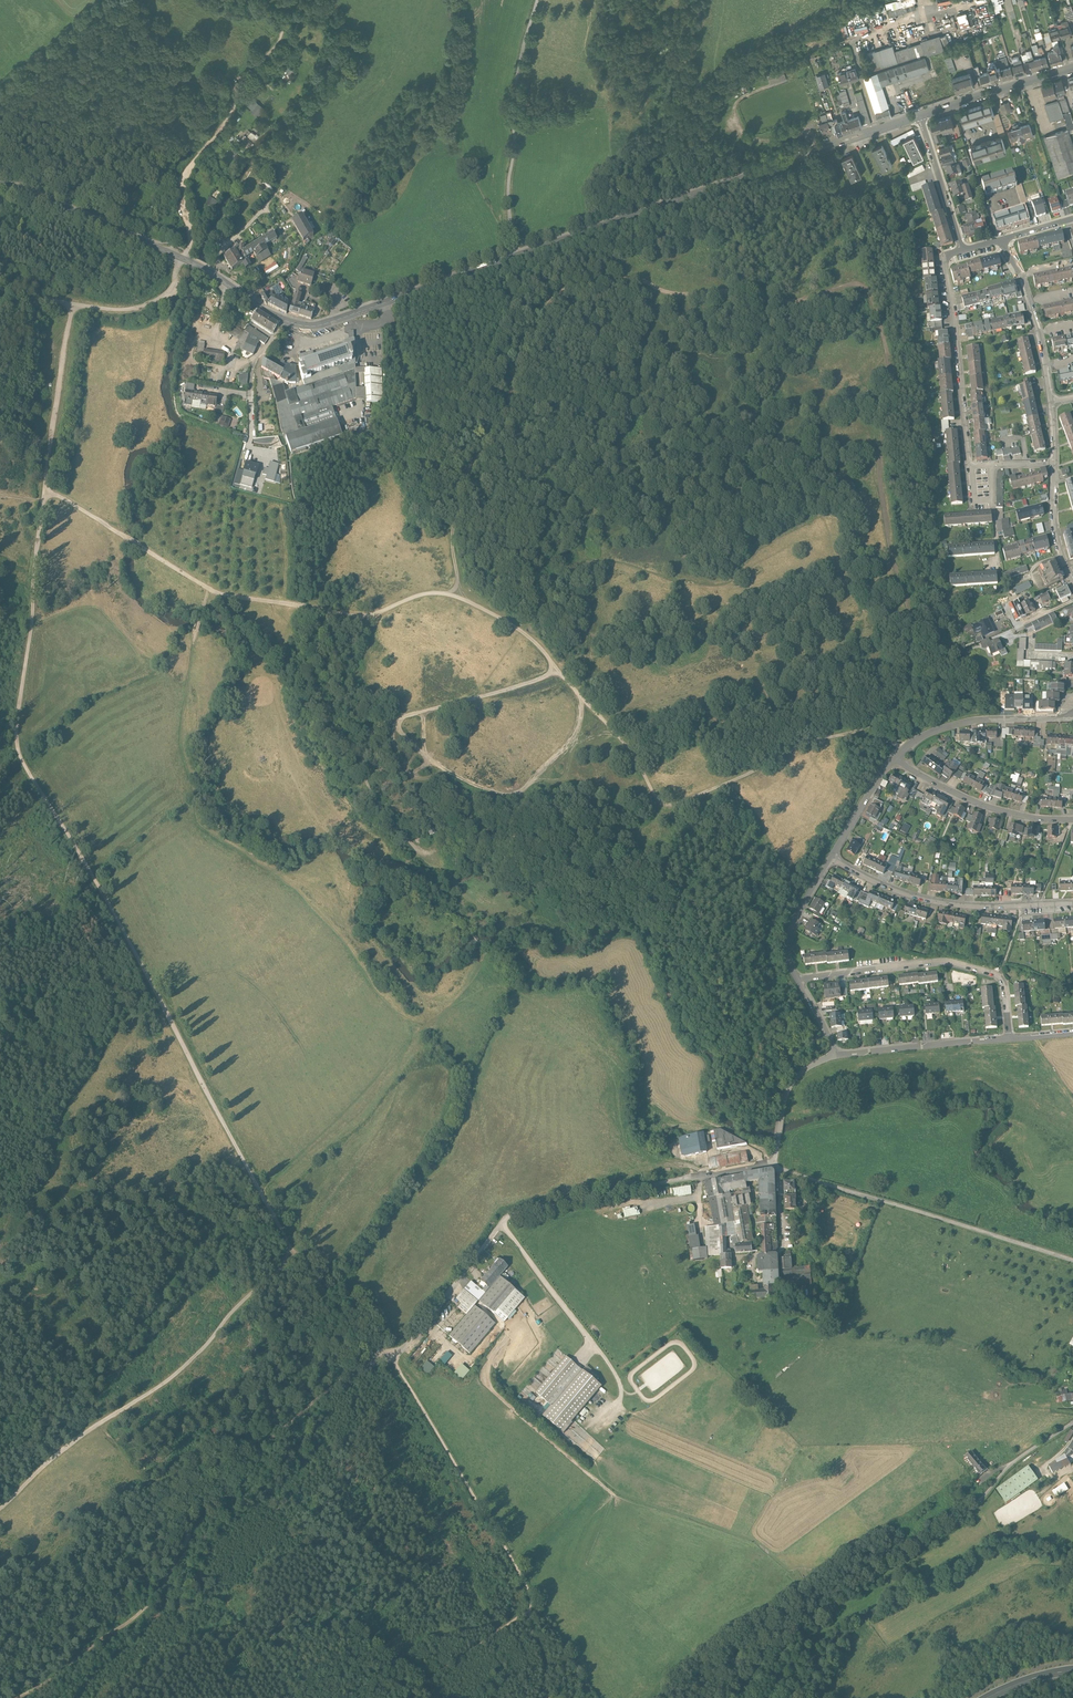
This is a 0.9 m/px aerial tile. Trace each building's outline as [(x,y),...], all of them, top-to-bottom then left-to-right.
[(886,7),(889,17),(916,9),(914,0),(911,0),(886,7)] [(1017,23),(1022,22),(1015,0),(1010,0),(1017,23)] [(1066,7),(1067,11),(1068,11),(1068,12),(1065,13),(1067,20),(1072,18),(1072,13),(1071,5),(1066,7)] [(957,14),(959,28),(969,27),(967,12),(957,14)] [(1067,20),(1062,22),(1063,27),(1058,28),(1061,38),(1072,34),(1067,20)] [(1038,27),(1033,29),(1037,39),(1042,37),(1038,27)] [(1058,28),(1049,31),(1049,33),(1052,41),(1061,38),(1058,28)] [(1049,33),(1042,35),(1045,43),(1052,41),(1049,33)] [(950,35),(947,36),(946,35),(940,37),(943,48),(953,45),(950,35)] [(940,37),(928,41),(927,38),(920,40),(921,43),(921,44),(925,56),(944,50),(943,48),(940,37)] [(921,44),(894,52),(898,65),(925,56),(921,44)] [(1037,45),(1032,47),(1036,60),(1041,58),(1038,49),(1037,45)] [(1058,45),(1053,47),(1054,51),(1048,53),(1051,65),(1063,61),(1059,50),(1058,45)] [(892,46),(865,55),(871,74),(898,65),(894,52),(892,46)] [(871,74),(864,76),(875,113),(889,108),(882,85),(929,70),(925,56),(898,65),(871,74)] [(951,56),(945,58),(948,66),(950,73),(956,71),(951,56)] [(1025,73),(1022,64),(1021,60),(1019,61),(1017,56),(1015,57),(1020,74),(1025,73)] [(1020,74),(1015,57),(1012,58),(1014,62),(1011,63),(1012,67),(1015,76),(1020,74)] [(1034,60),(1032,57),(1028,58),(1031,71),(1037,69),(1034,60)] [(1000,68),(1001,71),(1005,69),(1009,68),(1006,58),(998,61),(1000,68)] [(1028,58),(1026,58),(1023,59),(1027,72),(1031,71),(1028,58)] [(1043,67),(1041,58),(1036,60),(1034,60),(1037,69),(1043,67)] [(996,65),(987,68),(989,73),(992,83),(998,81),(996,75),(1002,74),(1001,71),(1000,68),(997,69),(996,65)] [(950,73),(948,66),(936,70),(938,77),(950,73)] [(294,72),(287,67),(284,71),(286,73),(281,81),(285,84),(294,72)] [(855,68),(848,71),(851,81),(859,78),(857,75),(859,74),(857,70),(856,70),(855,68)] [(989,73),(982,74),(981,70),(979,71),(980,73),(980,75),(979,75),(983,86),(992,83),(989,73)] [(767,75),(771,85),(786,79),(782,71),(767,75)] [(848,71),(837,74),(840,84),(851,81),(848,71)] [(825,73),(817,75),(820,83),(819,83),(820,88),(829,86),(825,73)] [(971,74),(953,80),(957,93),(975,87),(971,74)] [(1061,81),(1053,83),(1057,96),(1065,93),(1061,81)] [(1053,83),(1042,87),(1046,99),(1057,96),(1053,83)] [(846,91),(840,93),(842,99),(843,103),(849,101),(846,91)] [(871,123),(861,91),(854,93),(865,126),(871,123)] [(264,109),(253,99),(246,106),(251,111),(250,113),(256,119),(264,109)] [(1065,99),(1058,101),(1059,102),(1061,110),(1068,108),(1065,99)] [(1059,102),(1045,106),(1050,122),(1064,118),(1061,110),(1059,102)] [(990,103),(975,108),(980,121),(992,117),(994,116),(990,103)] [(859,116),(853,118),(849,106),(844,107),(844,108),(845,110),(851,130),(862,127),(859,116)] [(889,108),(875,113),(878,121),(892,116),(889,108)] [(975,108),(960,112),(965,126),(980,121),(975,108)] [(1069,112),(1068,108),(1061,110),(1064,118),(1068,130),(1068,131),(1072,130),(1072,122),(1069,112)] [(851,130),(845,110),(841,111),(843,118),(845,120),(840,122),(843,133),(851,130)] [(837,119),(833,120),(830,112),(826,113),(831,131),(837,130),(838,134),(843,133),(840,122),(838,123),(837,119)] [(826,113),(820,115),(823,122),(820,123),(823,134),(828,133),(828,132),(831,131),(826,113)] [(1002,125),(998,115),(994,116),(992,117),(996,127),(1002,125)] [(950,116),(938,119),(942,131),(943,132),(954,128),(950,116)] [(942,131),(938,119),(930,122),(934,133),(938,132),(942,131)] [(1029,124),(1021,127),(1024,137),(1025,140),(1033,137),(1029,124)] [(1002,125),(996,127),(999,138),(1001,138),(1006,136),(1002,125)] [(1018,125),(1015,126),(1019,139),(1017,140),(1018,143),(1025,141),(1025,140),(1024,137),(1021,127),(1019,128),(1018,125)] [(1012,130),(1008,131),(1011,142),(1017,140),(1019,139),(1015,126),(1011,127),(1012,130)] [(253,129),(247,135),(254,142),(260,137),(253,129)] [(1044,138),(1058,180),(1072,175),(1072,146),(1068,131),(1068,130),(1044,138)] [(907,132),(891,139),(893,145),(910,137),(907,132)] [(253,143),(246,137),(243,140),(250,146),(253,143)] [(924,158),(914,137),(904,142),(914,163),(924,158)] [(999,138),(986,143),(990,155),(1005,150),(1001,138),(999,138)] [(986,143),(971,148),(975,160),(990,155),(986,143)] [(892,166),(882,145),(872,150),(882,171),(892,166)] [(949,145),(939,148),(941,155),(951,152),(949,145)] [(241,156),(236,152),(232,156),(237,161),(241,156)] [(951,152),(941,155),(943,162),(945,162),(953,159),(951,152)] [(862,176),(852,155),(842,160),(852,181),(862,176)] [(968,158),(962,160),(964,167),(970,165),(968,158)] [(922,164),(909,170),(911,176),(925,169),(923,165),(922,164)] [(955,166),(945,169),(948,180),(961,176),(958,168),(955,169),(955,166)] [(1012,172),(997,177),(1001,190),(1015,186),(1017,185),(1012,172)] [(997,177),(981,182),(986,195),(1001,190),(997,177)] [(925,181),(911,186),(913,191),(922,188),(927,186),(925,181)] [(957,184),(955,184),(955,185),(950,187),(954,198),(963,195),(966,203),(973,200),(968,186),(963,188),(961,183),(957,184)] [(1017,185),(1015,186),(1018,197),(1025,195),(1021,184),(1017,185)] [(927,186),(922,188),(926,202),(937,198),(933,185),(927,186)] [(222,194),(215,189),(210,197),(209,196),(205,204),(214,208),(222,194)] [(141,198),(134,192),(125,201),(133,208),(141,198)] [(1065,195),(1067,202),(1069,208),(1072,207),(1072,199),(1071,193),(1065,195)] [(1025,195),(1018,197),(1022,208),(1024,207),(1028,206),(1025,195)] [(937,198),(926,202),(931,216),(932,216),(942,213),(937,198)] [(1056,199),(1049,201),(1053,213),(1060,211),(1060,210),(1058,206),(1056,199)] [(158,209),(151,204),(148,209),(155,214),(158,209)] [(1022,208),(1008,212),(1013,226),(1028,221),(1024,207),(1022,208)] [(982,222),(979,223),(977,217),(979,216),(978,214),(977,214),(976,212),(972,213),(972,210),(968,211),(969,214),(971,213),(977,235),(985,232),(984,228),(986,228),(984,220),(981,221),(982,222)] [(942,213),(932,216),(937,231),(948,228),(943,212),(942,213)] [(1008,212),(993,217),(997,231),(1013,226),(1008,212)] [(977,235),(971,213),(969,214),(966,215),(967,218),(965,218),(966,220),(967,219),(969,226),(964,228),(967,235),(968,235),(969,237),(977,235)] [(292,222),(305,244),(309,242),(307,239),(313,235),(302,216),(292,222)] [(948,228),(937,231),(940,242),(942,247),(953,243),(948,228)] [(277,239),(273,233),(267,236),(271,243),(277,239)] [(1064,245),(1061,234),(1048,236),(1051,248),(1064,245)] [(267,236),(262,239),(265,245),(271,243),(267,236)] [(1051,248),(1048,236),(1036,239),(1036,241),(1038,251),(1051,248)] [(331,237),(328,242),(333,245),(336,240),(331,237)] [(262,239),(250,246),(254,252),(256,257),(268,250),(265,245),(262,239)] [(1038,251),(1036,241),(1018,245),(1020,256),(1039,252),(1038,251)] [(240,245),(234,248),(236,251),(224,257),(231,270),(243,263),(247,261),(245,258),(241,251),(243,250),(240,245)] [(243,250),(241,251),(245,258),(254,252),(250,246),(243,250)] [(268,250),(256,257),(260,262),(271,256),(268,250)] [(933,250),(922,251),(923,266),(934,265),(933,250)] [(1071,250),(1062,253),(1063,259),(1072,257),(1071,250)] [(300,263),(296,270),(299,272),(303,266),(307,258),(303,256),(300,263)] [(998,257),(980,262),(983,272),(1001,267),(998,257)] [(247,261),(243,263),(245,268),(251,265),(248,260),(247,261)] [(980,262),(967,265),(967,267),(969,275),(983,272),(980,262)] [(934,265),(923,266),(924,279),(926,279),(931,278),(931,277),(935,277),(934,265)] [(967,267),(951,271),(954,283),(957,283),(958,285),(964,283),(963,281),(970,279),(969,275),(967,267)] [(301,270),(298,282),(311,287),(314,274),(301,270)] [(1059,273),(1061,283),(1072,280),(1072,277),(1072,275),(1072,271),(1059,273)] [(1059,273),(1046,276),(1048,286),(1061,283),(1059,273)] [(1046,276),(1033,278),(1035,288),(1048,286),(1046,276)] [(931,278),(926,279),(927,293),(938,292),(937,277),(935,277),(931,277),(931,278)] [(1013,283),(1001,286),(1003,296),(1015,293),(1016,293),(1015,288),(1013,283)] [(269,289),(271,293),(275,291),(278,297),(283,294),(278,284),(269,289)] [(1001,286),(988,290),(988,291),(990,300),(1003,296),(1001,286)] [(293,302),(299,304),(301,295),(300,294),(301,291),(296,289),(295,292),(295,293),(293,302)] [(266,306),(268,305),(270,302),(278,297),(275,291),(271,293),(267,295),(266,293),(261,296),(266,306)] [(990,300),(988,291),(975,295),(978,305),(991,301),(990,300)] [(938,292),(927,293),(928,308),(930,307),(934,307),(934,305),(939,305),(938,292)] [(975,295),(962,298),(964,303),(965,308),(978,305),(975,295)] [(268,305),(286,314),(287,304),(278,297),(270,302),(268,305)] [(305,306),(299,304),(293,302),(289,312),(299,316),(302,308),(304,309),(304,308),(305,306)] [(1065,303),(1065,305),(1060,306),(1062,316),(1072,314),(1072,303),(1070,304),(1069,302),(1065,303)] [(1018,305),(1019,311),(1026,309),(1025,303),(1018,305)] [(934,307),(930,307),(931,322),(932,322),(941,321),(942,321),(941,305),(939,305),(934,305),(934,307)] [(1060,306),(1044,309),(1046,319),(1062,316),(1060,306)] [(302,308),(299,316),(311,319),(314,311),(304,308),(304,309),(302,308)] [(278,324),(258,311),(252,320),(273,333),(278,324)] [(1022,314),(1003,318),(1006,329),(1024,325),(1022,314)] [(225,331),(231,336),(240,340),(234,354),(247,360),(253,356),(259,342),(265,345),(268,339),(234,317),(225,331)] [(1003,318),(990,320),(993,332),(1006,329),(1003,318)] [(990,320),(972,324),(972,328),(974,336),(993,332),(990,320)] [(972,328),(966,329),(968,340),(975,339),(974,336),(972,328)] [(943,332),(937,332),(939,346),(950,345),(949,331),(943,332)] [(1065,339),(1067,349),(1072,348),(1072,338),(1065,339)] [(356,369),(355,339),(354,339),(349,341),(300,358),(302,366),(299,367),(300,370),(301,375),(305,387),(285,394),(283,387),(273,390),(278,405),(282,431),(290,454),(343,435),(334,407),(356,399),(356,388),(356,373),(356,369)] [(1028,339),(1017,341),(1021,359),(1032,356),(1028,339)] [(1065,339),(1052,342),(1054,352),(1067,349),(1065,339)] [(195,359),(223,364),(224,353),(204,350),(205,343),(198,341),(195,359)] [(950,345),(939,346),(940,361),(950,361),(951,360),(950,345)] [(978,347),(967,348),(968,365),(979,363),(980,363),(978,347)] [(1032,356),(1021,359),(1025,375),(1036,373),(1032,356)] [(940,361),(938,362),(940,378),(951,377),(950,361),(940,361)] [(265,364),(263,362),(262,370),(264,380),(268,380),(270,381),(273,390),(283,387),(282,385),(284,382),(289,385),(296,384),(295,368),(291,368),(287,366),(287,367),(284,365),(284,363),(281,362),(277,370),(265,364)] [(979,363),(968,365),(970,378),(981,377),(979,363)] [(381,402),(380,368),(365,369),(365,373),(365,388),(366,402),(381,402)] [(1058,375),(1060,385),(1072,382),(1072,372),(1058,375)] [(247,385),(248,374),(238,375),(239,386),(247,385)] [(951,377),(940,378),(941,394),(952,393),(953,393),(951,377)] [(981,377),(970,378),(972,392),(981,391),(982,391),(981,377)] [(185,390),(186,390),(193,391),(195,384),(186,382),(185,390)] [(1025,386),(1016,388),(1017,392),(1021,391),(1023,403),(1034,401),(1030,384),(1025,386)] [(356,388),(356,399),(361,400),(366,402),(365,388),(360,388),(356,388)] [(200,404),(202,393),(193,391),(186,390),(184,405),(200,408),(200,404)] [(972,392),(970,392),(972,406),(983,405),(981,391),(972,392)] [(215,408),(217,395),(202,393),(200,404),(207,405),(206,407),(215,408)] [(952,393),(940,394),(942,407),(953,406),(952,393)] [(1034,401),(1023,403),(1027,420),(1038,417),(1034,401)] [(983,405),(972,406),(974,419),(984,418),(983,405)] [(953,406),(942,407),(943,421),(949,420),(954,420),(953,406)] [(1059,419),(1066,435),(1072,432),(1072,425),(1069,415),(1059,419)] [(231,420),(222,417),(221,418),(220,423),(219,425),(228,428),(231,420)] [(1038,417),(1027,420),(1031,437),(1042,434),(1038,417)] [(984,418),(974,419),(975,432),(984,431),(986,431),(984,418)] [(943,421),(941,421),(942,433),(945,432),(950,432),(949,420),(943,421)] [(950,432),(945,432),(947,448),(958,447),(957,431),(950,432)] [(975,432),(974,433),(975,446),(986,445),(984,431),(975,432)] [(1042,434),(1031,437),(1035,453),(1046,450),(1042,434)] [(986,445),(975,446),(977,460),(987,459),(987,458),(990,457),(990,451),(986,451),(986,445)] [(958,447),(947,448),(949,465),(959,464),(960,464),(958,447)] [(1019,447),(1011,449),(1012,454),(1012,456),(1021,454),(1019,447)] [(1010,448),(1002,450),(1003,455),(1003,456),(1012,454),(1011,449),(1010,448)] [(258,465),(243,461),(240,470),(239,469),(236,484),(252,488),(258,465)] [(279,464),(270,462),(268,469),(266,475),(265,480),(274,482),(276,475),(279,464)] [(949,465),(948,465),(949,478),(960,477),(959,464),(949,465)] [(1042,472),(1028,476),(1031,486),(1044,482),(1043,478),(1048,477),(1045,468),(1041,469),(1042,472)] [(1028,476),(1016,479),(1015,477),(1010,478),(1013,490),(1031,486),(1028,476)] [(960,477),(949,478),(950,492),(961,491),(960,477)] [(961,491),(950,492),(951,506),(962,505),(961,491)] [(1042,506),(1029,509),(1031,519),(1044,516),(1042,506)] [(1029,509),(1016,512),(1019,522),(1031,519),(1029,509)] [(992,523),(991,512),(975,514),(976,525),(992,523)] [(976,525),(975,514),(960,515),(961,526),(976,525)] [(961,526),(960,515),(944,517),(946,528),(961,526)] [(1044,532),(1042,523),(1036,525),(1039,533),(1044,532)] [(1009,528),(1002,530),(1005,538),(1015,535),(1013,527),(1009,528)] [(1062,534),(1064,543),(1072,540),(1072,531),(1067,532),(1062,534)] [(1046,536),(1032,540),(1035,551),(1049,547),(1046,536)] [(1032,540),(1017,544),(1018,546),(1020,555),(1035,551),(1032,540)] [(1064,543),(1067,551),(1072,550),(1072,540),(1064,543)] [(994,554),(993,543),(978,544),(979,555),(994,554)] [(979,555),(978,544),(962,546),(964,557),(979,555)] [(964,557),(962,546),(947,548),(948,558),(964,557)] [(1018,546),(1003,550),(1006,561),(1021,557),(1020,555),(1018,546)] [(1053,560),(1041,566),(1044,571),(1044,572),(1046,576),(1043,577),(1047,587),(1063,579),(1053,560)] [(1023,566),(1004,573),(1006,579),(1029,571),(1026,565),(1023,566)] [(997,583),(996,572),(981,573),(982,584),(997,583)] [(982,584),(981,573),(965,575),(966,586),(982,584)] [(966,586),(965,575),(950,576),(951,587),(966,586)] [(1013,588),(1016,594),(1032,587),(1029,581),(1013,588)] [(1063,588),(1056,591),(1060,600),(1071,595),(1067,586),(1063,588)] [(1047,593),(1040,596),(1042,602),(1050,599),(1047,593)] [(1023,610),(1021,605),(1022,604),(1020,600),(1014,603),(1020,615),(1021,618),(1026,615),(1023,610)] [(1022,604),(1021,605),(1023,610),(1032,606),(1031,604),(1030,605),(1028,601),(1022,604)] [(1020,615),(1014,603),(1009,605),(1015,617),(1020,615)] [(1032,606),(1023,610),(1026,615),(1033,612),(1031,608),(1033,607),(1032,606)] [(1061,614),(1064,619),(1070,616),(1072,616),(1071,621),(1072,621),(1072,608),(1061,614)] [(1056,621),(1052,612),(1046,616),(1050,624),(1056,621)] [(1050,624),(1046,616),(1031,623),(1035,629),(1036,631),(1050,624)] [(971,625),(963,628),(966,633),(971,631),(973,636),(981,632),(983,636),(993,632),(987,619),(971,626),(971,625)] [(1031,623),(1025,626),(1028,632),(1035,629),(1031,623)] [(1065,637),(1065,640),(1062,640),(1062,642),(1064,642),(1064,645),(1072,645),(1072,638),(1070,638),(1065,637)] [(988,639),(984,641),(980,643),(983,650),(988,648),(987,645),(991,643),(988,639)] [(991,643),(987,645),(988,648),(991,655),(999,651),(1001,656),(1007,653),(1005,648),(1003,650),(998,640),(991,643)] [(1052,662),(1030,661),(1030,667),(1030,670),(1052,671),(1052,669),(1052,662)] [(1070,665),(1071,663),(1065,663),(1064,677),(1067,677),(1072,677),(1072,665),(1070,665)] [(1058,685),(1051,685),(1051,693),(1059,693),(1064,693),(1064,685),(1058,685)] [(1051,693),(1047,693),(1047,702),(1055,702),(1059,702),(1059,693),(1051,693)] [(1014,708),(1014,697),(1006,697),(1005,709),(1014,709),(1014,708)] [(1023,697),(1014,697),(1014,708),(1023,708),(1023,697)] [(1047,702),(1042,702),(1042,710),(1044,710),(1054,711),(1055,711),(1055,702),(1047,702)] [(1024,730),(1015,729),(1014,738),(1024,738),(1024,730)] [(987,730),(976,730),(976,744),(983,744),(983,739),(987,739),(987,730)] [(997,730),(987,730),(987,739),(997,739),(997,730)] [(1035,731),(1024,730),(1024,738),(1034,739),(1034,735),(1035,731)] [(970,733),(960,733),(960,736),(960,743),(970,743),(970,733)] [(1058,738),(1047,737),(1047,746),(1057,747),(1058,738)] [(1068,739),(1058,738),(1057,747),(1067,748),(1068,739)] [(1067,748),(1057,747),(1056,761),(1061,761),(1061,758),(1066,758),(1067,748)] [(948,755),(939,749),(937,753),(938,754),(946,759),(948,755)] [(946,759),(938,754),(936,757),(940,759),(944,762),(946,759)] [(936,764),(928,759),(923,765),(931,771),(936,764)] [(944,770),(936,764),(931,771),(940,777),(944,770)] [(954,774),(948,770),(944,776),(950,780),(954,774)] [(976,781),(972,788),(981,793),(985,785),(981,783),(985,776),(980,773),(976,781)] [(1016,788),(1021,789),(1023,779),(1018,778),(1019,775),(1015,774),(1015,776),(1012,775),(1010,782),(1017,784),(1016,788)] [(903,781),(894,776),(890,784),(893,785),(888,793),(894,797),(895,795),(903,781)] [(976,781),(967,776),(963,783),(972,788),(976,781)] [(885,789),(888,783),(883,780),(880,786),(885,789)] [(903,781),(895,795),(899,797),(898,799),(898,800),(901,802),(903,801),(904,800),(906,801),(909,797),(907,796),(912,786),(903,781)] [(1014,793),(1005,790),(1006,788),(999,786),(998,789),(998,790),(997,790),(995,798),(1002,801),(1002,798),(1012,801),(1014,793)] [(993,792),(986,788),(983,794),(990,798),(991,797),(993,792)] [(875,796),(881,798),(883,791),(878,789),(875,796)] [(937,796),(927,792),(921,803),(930,808),(933,804),(937,796)] [(1024,796),(1014,793),(1012,801),(1022,804),(1024,796)] [(950,803),(937,796),(933,804),(941,808),(937,815),(938,817),(941,819),(942,818),(950,803)] [(1052,800),(1042,799),(1041,808),(1052,809),(1052,800)] [(884,805),(875,800),(873,803),(874,803),(875,805),(873,807),(880,811),(884,805)] [(1063,801),(1052,800),(1052,809),(1062,810),(1063,801)] [(873,807),(872,806),(866,816),(870,819),(874,821),(880,811),(873,807)] [(965,810),(958,807),(956,810),(953,816),(961,820),(965,810)] [(956,810),(951,808),(948,814),(953,816),(956,810)] [(983,817),(975,814),(973,817),(971,824),(968,830),(969,831),(970,832),(972,833),(974,832),(979,834),(981,827),(979,827),(983,817)] [(885,826),(889,820),(884,817),(881,822),(885,826)] [(1000,823),(992,820),(989,830),(995,832),(997,833),(998,830),(1000,823)] [(900,831),(907,834),(910,826),(904,823),(900,831)] [(1018,827),(1010,825),(1008,833),(1007,835),(1016,837),(1018,827)] [(1037,828),(1029,827),(1028,830),(1027,837),(1036,838),(1037,828)] [(1056,829),(1047,829),(1047,839),(1056,839),(1056,829)] [(1003,831),(998,830),(997,833),(995,832),(994,836),(993,839),(1001,841),(1003,831)] [(864,842),(859,839),(856,845),(860,847),(861,847),(864,842)] [(856,845),(852,843),(847,852),(854,857),(860,847),(856,845)] [(886,857),(883,856),(885,852),(882,851),(878,860),(884,863),(886,857)] [(877,862),(868,857),(864,865),(873,870),(877,862)] [(892,867),(886,864),(885,866),(887,867),(886,870),(893,873),(895,867),(897,862),(894,861),(892,867)] [(885,866),(877,862),(873,870),(883,875),(886,870),(887,867),(885,866)] [(912,875),(901,872),(902,869),(897,868),(894,877),(894,879),(909,884),(912,875)] [(922,878),(912,875),(909,884),(920,887),(922,878)] [(845,882),(835,876),(831,884),(830,884),(835,887),(840,890),(845,882)] [(948,879),(937,878),(937,877),(932,877),(931,891),(946,893),(946,892),(947,884),(948,879)] [(859,890),(845,882),(840,890),(850,895),(849,896),(854,899),(857,893),(859,890)] [(1071,883),(1060,883),(1060,892),(1071,892),(1071,883)] [(958,885),(947,884),(946,892),(953,893),(958,894),(958,891),(958,885)] [(1022,886),(1011,886),(1011,894),(1022,895),(1022,886)] [(1033,887),(1022,886),(1022,895),(1033,895),(1033,892),(1034,887),(1033,887)] [(985,888),(974,887),(973,896),(985,896),(985,888)] [(996,888),(985,888),(985,896),(996,897),(996,888)] [(869,895),(861,892),(860,894),(856,902),(859,903),(861,899),(867,901),(867,900),(869,896),(869,895)] [(881,896),(871,892),(869,895),(869,896),(867,900),(867,901),(861,899),(859,903),(859,904),(868,908),(869,907),(875,909),(877,904),(881,896)] [(895,903),(881,896),(877,904),(892,911),(894,905),(895,903)] [(825,904),(816,899),(810,909),(815,912),(819,914),(825,904)] [(918,908),(907,905),(904,914),(915,917),(918,908)] [(928,911),(918,908),(915,917),(926,920),(928,911)] [(955,915),(944,913),(943,922),(938,921),(938,924),(947,926),(948,922),(953,924),(955,915)] [(966,917),(955,915),(953,924),(959,925),(958,929),(964,930),(966,917)] [(993,916),(982,915),(981,924),(992,925),(993,916)] [(1012,918),(993,916),(992,925),(1002,926),(1002,930),(1006,931),(1007,932),(1009,932),(1010,931),(1012,918)] [(1065,919),(1054,920),(1054,930),(1065,929),(1065,919)] [(1065,919),(1065,929),(1072,928),(1072,919),(1065,919)] [(820,926),(811,921),(809,925),(808,924),(806,927),(807,928),(805,931),(816,937),(819,931),(818,930),(820,926)] [(1044,921),(1033,922),(1034,931),(1045,930),(1044,921)] [(1033,922),(1022,923),(1023,932),(1034,931),(1033,922)] [(847,953),(826,955),(826,954),(805,957),(806,966),(827,963),(827,964),(849,962),(847,953)] [(936,973),(917,975),(917,974),(898,976),(899,986),(918,983),(918,984),(937,982),(936,973)] [(887,978),(849,983),(850,993),(888,987),(887,978)] [(839,984),(824,986),(826,1000),(841,998),(840,988),(839,984)] [(1025,1006),(1023,985),(1014,986),(1016,1007),(1017,1007),(1019,1029),(1028,1028),(1026,1006),(1025,1006)] [(991,988),(980,989),(982,1009),(984,1009),(986,1029),(997,1028),(994,1008),(993,1008),(991,988)] [(960,1003),(953,1003),(954,1014),(961,1013),(960,1003)] [(939,1004),(932,1005),(933,1016),(940,1015),(939,1004)] [(832,1014),(830,1014),(831,1022),(841,1021),(841,1013),(832,1014)] [(1041,1017),(1041,1026),(1063,1024),(1063,1025),(1072,1024),(1072,1015),(1062,1016),(1062,1015),(1041,1017)] [(848,1034),(837,1035),(838,1042),(848,1041),(848,1034)] [(720,1130),(714,1131),(717,1150),(747,1145),(720,1130)] [(706,1152),(703,1133),(682,1137),(685,1156),(706,1152)] [(753,1173),(754,1181),(760,1180),(760,1194),(757,1195),(758,1201),(761,1201),(761,1216),(776,1216),(777,1216),(776,1212),(774,1173),(771,1170),(753,1173)] [(749,1187),(749,1182),(748,1182),(746,1174),(712,1180),(705,1182),(711,1210),(712,1218),(713,1226),(705,1227),(706,1247),(707,1254),(720,1253),(727,1252),(726,1249),(725,1236),(736,1235),(738,1244),(752,1243),(753,1241),(749,1214),(752,1214),(751,1204),(753,1203),(750,1187),(749,1187)] [(794,1181),(784,1182),(784,1191),(794,1190),(794,1181)] [(796,1196),(785,1196),(785,1210),(796,1210),(796,1196)] [(618,1218),(643,1213),(641,1205),(616,1210),(618,1218)] [(763,1252),(763,1254),(772,1253),(772,1252),(772,1249),(775,1249),(776,1249),(777,1246),(776,1216),(761,1216),(757,1217),(757,1218),(756,1218),(755,1221),(756,1222),(756,1226),(757,1226),(757,1230),(762,1230),(763,1252)] [(692,1259),(707,1258),(707,1254),(706,1247),(700,1247),(698,1235),(696,1235),(694,1224),(686,1225),(690,1248),(691,1248),(692,1259)] [(738,1244),(735,1244),(735,1252),(753,1251),(752,1243),(738,1244)] [(732,1266),(731,1249),(726,1249),(727,1252),(720,1253),(721,1266),(732,1266)] [(773,1283),(773,1285),(776,1284),(776,1283),(779,1283),(778,1255),(777,1254),(776,1253),(772,1253),(763,1254),(760,1254),(758,1256),(759,1271),(763,1271),(764,1283),(765,1284),(773,1283)] [(782,1268),(792,1268),(792,1267),(791,1254),(786,1254),(784,1254),(784,1257),(782,1257),(782,1268)] [(499,1259),(488,1272),(496,1279),(499,1276),(505,1281),(508,1278),(502,1273),(507,1267),(499,1259)] [(792,1268),(782,1268),(783,1274),(810,1272),(809,1266),(792,1267),(792,1268)] [(489,1288),(496,1279),(488,1272),(480,1281),(489,1288)] [(472,1281),(464,1290),(478,1302),(478,1301),(494,1313),(504,1322),(525,1298),(505,1281),(499,1276),(496,1279),(489,1288),(480,1281),(477,1286),(472,1281)] [(774,1295),(773,1285),(773,1283),(765,1284),(765,1288),(759,1289),(758,1284),(749,1284),(751,1298),(774,1295)] [(478,1302),(464,1290),(456,1299),(462,1303),(458,1307),(466,1315),(478,1302)] [(495,1323),(475,1306),(449,1336),(470,1353),(495,1323)] [(601,1386),(566,1356),(536,1391),(551,1404),(542,1414),(563,1432),(572,1422),(570,1421),(601,1386)] [(427,1359),(421,1367),(428,1373),(434,1365),(427,1359)] [(1072,1395),(1071,1393),(1067,1394),(1066,1389),(1062,1389),(1063,1395),(1061,1395),(1062,1402),(1072,1400),(1072,1395)] [(1070,1465),(1072,1460),(1072,1440),(1065,1454),(1070,1465)] [(970,1463),(976,1458),(972,1453),(965,1458),(970,1463)] [(1056,1463),(1049,1467),(1052,1474),(1070,1465),(1065,1454),(1055,1459),(1056,1463)] [(985,1470),(976,1458),(970,1463),(979,1475),(985,1470)] [(1021,1495),(1011,1480),(996,1490),(1006,1505),(1021,1495)]
